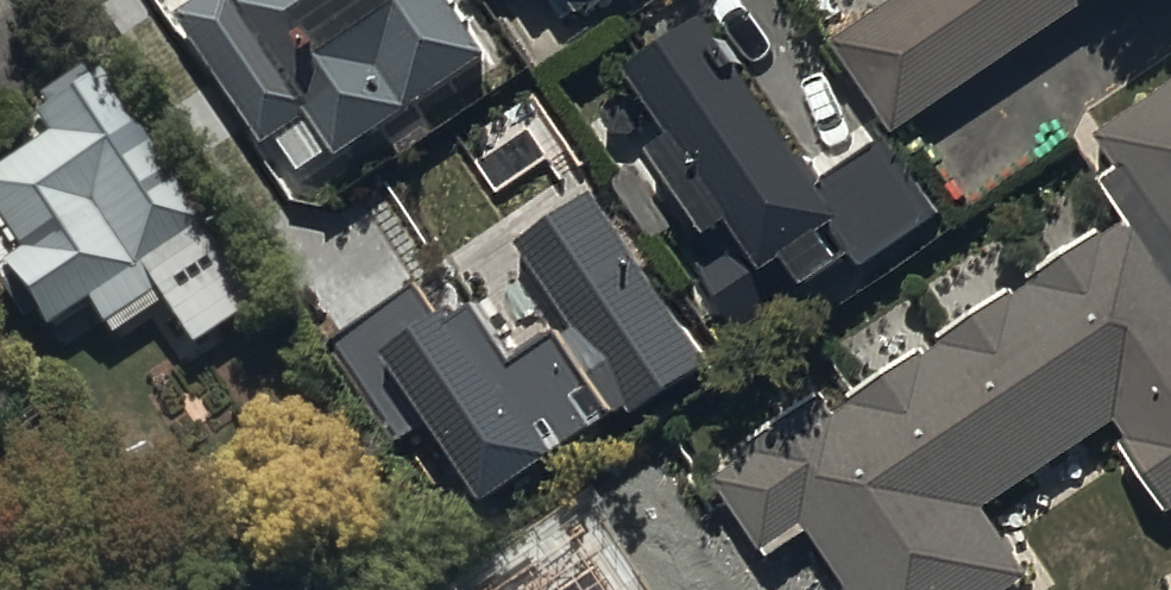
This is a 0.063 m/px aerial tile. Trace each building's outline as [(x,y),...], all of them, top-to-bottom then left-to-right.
[(492,66),(447,0),(210,0),(177,22),(266,154),(308,126),(337,170),(342,166),(492,66)] [(483,9),(495,0),(476,0),(483,9)] [(583,31),(627,0),(561,0),(583,31)] [(836,52),(897,142),(1109,0),(914,0),(836,52)] [(804,179),(713,40),(639,88),(677,148),(656,162),(721,262),(699,276),(741,341),(802,301),(808,310),(938,226),(889,150),(824,192),(812,174),(804,179)] [(0,177),(0,236),(17,262),(0,274),(0,305),(31,350),(84,313),(110,349),(160,314),(170,328),(160,334),(184,368),(207,351),(203,346),(253,312),(99,88),(86,96),(74,78),(31,108),(41,123),(30,131),(42,147),(0,177)] [(1099,145),(1170,247),(1170,94),(1099,145)] [(411,288),(326,345),(394,445),(426,424),(477,499),(620,403),(627,413),(704,361),(589,191),(514,241),(569,323),(507,365),(469,308),(438,329),(411,288)] [(1129,230),(836,422),(823,403),(711,479),(765,557),(804,532),(843,589),(1029,589),(1035,586),(986,514),(1119,424),(1170,501),(1170,293),(1129,230)] [(493,589),(624,589),(584,530),(493,589)]
